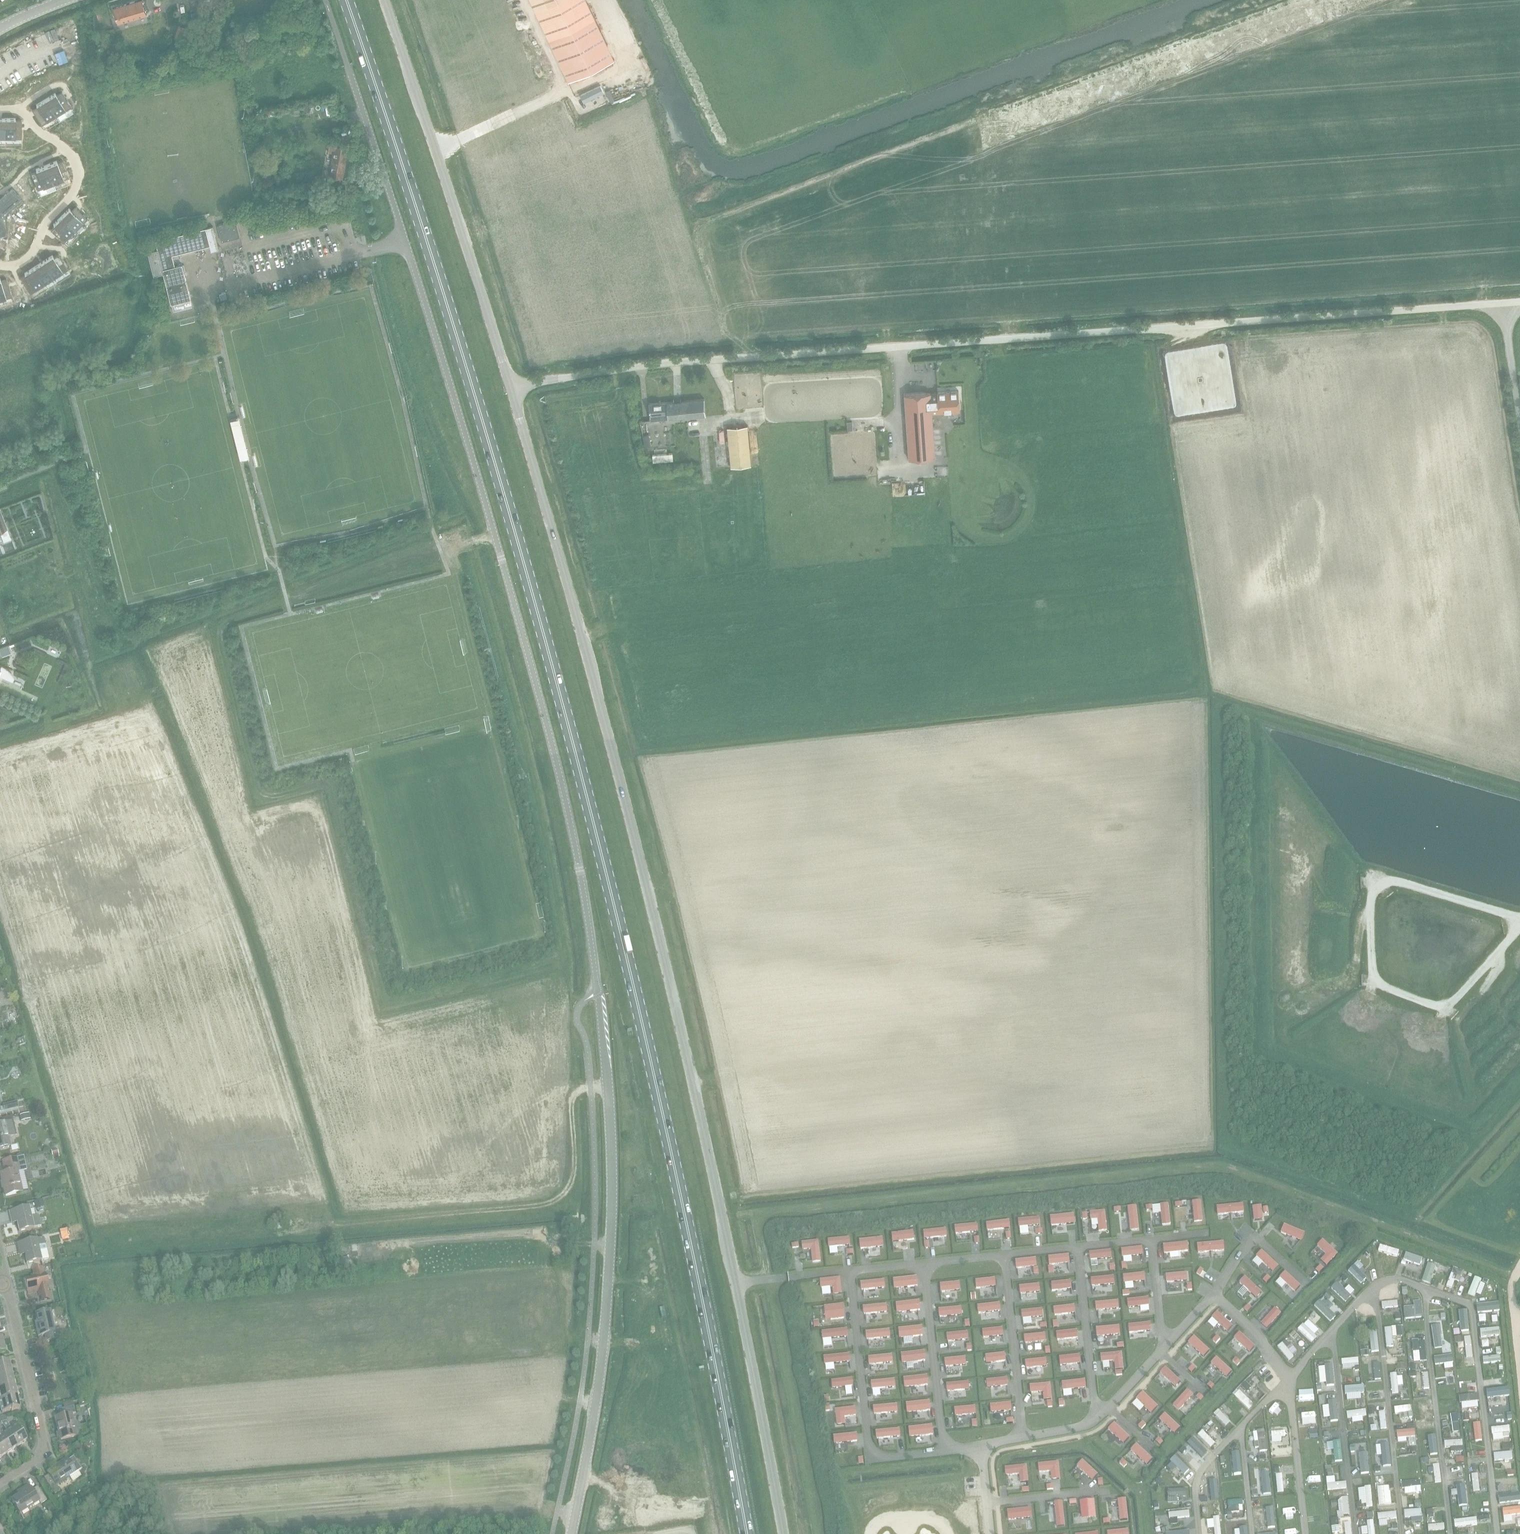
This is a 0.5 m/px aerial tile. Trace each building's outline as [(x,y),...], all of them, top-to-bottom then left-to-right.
[(142,0),(137,0),(114,7),(119,22),(146,14),(142,0)] [(536,12),(568,81),(614,59),(586,0),(530,0),(536,12)] [(230,56),(229,49),(210,52),(212,60),(230,56)] [(55,93),(45,99),(56,115),(70,106),(61,91),(56,95),(55,93)] [(36,106),(32,109),(41,124),(56,115),(45,99),(35,105),(36,106)] [(15,118),(4,118),(4,137),(21,137),(21,120),(15,120),(15,118)] [(333,152),(329,174),(342,177),(345,160),(341,159),(344,146),(340,145),(341,137),(330,135),(327,151),(333,152)] [(56,161),(46,165),(52,182),(68,176),(62,160),(57,162),(56,161)] [(36,170),(31,172),(37,188),(52,182),(46,165),(36,169),(36,170)] [(4,233),(2,215),(20,198),(12,188),(0,198),(0,234),(4,233)] [(69,208),(61,216),(75,230),(87,217),(74,205),(70,209),(69,208)] [(54,225),(50,229),(63,242),(75,230),(61,216),(53,224),(54,225)] [(240,236),(236,220),(217,225),(221,241),(240,236)] [(205,228),(209,246),(210,245),(211,251),(219,249),(213,226),(205,228)] [(162,269),(163,273),(171,304),(191,299),(182,265),(175,267),(172,255),(209,246),(205,228),(155,241),(157,249),(158,249),(160,249),(161,254),(159,254),(163,269),(162,269)] [(158,249),(157,249),(148,252),(153,276),(163,273),(162,269),(163,269),(159,254),(161,254),(160,249),(158,249)] [(52,255),(43,261),(53,277),(68,268),(58,253),(53,256),(52,255)] [(43,261),(34,267),(44,283),(53,277),(43,261)] [(25,274),(20,278),(30,293),(44,283),(34,267),(24,273),(25,274)] [(0,278),(0,299),(11,295),(6,278),(1,280),(0,278)] [(960,410),(958,390),(937,392),(937,393),(930,393),(930,392),(904,394),(909,459),(935,457),(932,412),(960,410)] [(649,403),(650,420),(651,420),(651,419),(706,414),(704,398),(667,402),(667,401),(649,403)] [(747,425),(727,426),(727,428),(731,466),(751,465),(747,425)] [(650,434),(643,436),(645,446),(652,445),(650,434)] [(138,743),(118,749),(124,768),(135,764),(133,759),(142,756),(138,743)] [(118,750),(98,756),(102,768),(111,765),(113,771),(124,768),(118,750)] [(92,757),(72,764),(78,782),(89,778),(87,772),(96,769),(92,757)] [(72,764),(52,770),(56,782),(65,779),(67,785),(78,782),(72,764)] [(41,773),(22,779),(28,797),(38,794),(36,788),(45,785),(41,773)] [(39,850),(22,855),(25,865),(42,860),(39,850)] [(42,860),(25,865),(28,875),(45,870),(42,860)] [(45,870),(28,875),(31,885),(48,880),(45,870)] [(48,880),(31,885),(34,895),(51,890),(48,880)] [(51,890),(34,895),(37,905),(54,900),(51,890)] [(54,900),(37,905),(40,915),(57,910),(54,900)] [(60,919),(57,910),(40,915),(43,924),(60,919)] [(3,1105),(4,1112),(18,1108),(16,1102),(3,1105)] [(21,1121),(30,1119),(29,1113),(20,1115),(21,1121)] [(12,1147),(9,1138),(18,1136),(13,1116),(0,1119),(0,1150),(12,1147)] [(57,1148),(52,1148),(54,1157),(60,1155),(57,1148)] [(5,1174),(0,1175),(6,1196),(21,1192),(16,1171),(20,1170),(20,1171),(26,1169),(23,1155),(1,1160),(5,1174)] [(42,1198),(34,1200),(36,1209),(44,1207),(42,1198)] [(1194,1222),(1202,1222),(1200,1201),(1192,1202),(1194,1222)] [(1244,1213),(1243,1203),(1216,1206),(1217,1215),(1244,1213)] [(1127,1206),(1130,1231),(1139,1230),(1136,1205),(1127,1206)] [(1168,1205),(1160,1205),(1162,1227),(1170,1226),(1168,1205)] [(1253,1207),(1254,1221),(1263,1220),(1261,1205),(1253,1207)] [(19,1232),(40,1226),(38,1215),(31,1217),(28,1207),(9,1212),(11,1220),(16,1218),(19,1232)] [(1104,1211),(1090,1213),(1090,1220),(1097,1219),(1099,1232),(1107,1231),(1104,1211)] [(1075,1224),(1074,1214),(1050,1216),(1051,1226),(1075,1224)] [(1039,1218),(1018,1220),(1018,1228),(1040,1226),(1039,1218)] [(1010,1228),(1009,1220),(986,1223),(987,1231),(1010,1228)] [(976,1225),(954,1227),(955,1236),(977,1233),(976,1225)] [(1280,1233),(1301,1242),(1304,1233),(1284,1225),(1280,1233)] [(946,1229),(922,1232),(923,1240),(947,1238),(946,1229)] [(66,1230),(60,1231),(62,1240),(68,1239),(66,1230)] [(913,1231),(891,1234),(892,1242),(914,1240),(913,1231)] [(41,1260),(48,1259),(43,1238),(36,1239),(17,1243),(19,1252),(24,1250),(27,1264),(41,1260)] [(850,1238),(828,1240),(828,1249),(850,1247),(850,1238)] [(860,1250),(884,1247),(882,1238),(859,1241),(860,1250)] [(818,1240),(801,1242),(802,1250),(811,1249),(812,1263),(820,1262),(818,1240)] [(1337,1254),(1322,1240),(1317,1246),(1326,1255),(1320,1261),(1326,1266),(1337,1254)] [(1197,1244),(1197,1253),(1224,1251),(1223,1242),(1197,1244)] [(1187,1253),(1187,1244),(1163,1246),(1164,1255),(1187,1253)] [(1397,1257),(1399,1251),(1380,1245),(1378,1251),(1397,1257)] [(1142,1256),(1142,1248),(1121,1250),(1122,1258),(1142,1256)] [(1404,1271),(1411,1252),(1405,1250),(1399,1269),(1404,1271)] [(1256,1256),(1273,1272),(1278,1266),(1261,1251),(1256,1256)] [(1110,1252),(1089,1254),(1090,1262),(1111,1259),(1110,1252)] [(1048,1265),(1069,1263),(1069,1255),(1048,1257),(1048,1265)] [(1361,1275),(1374,1260),(1369,1255),(1356,1270),(1361,1275)] [(1015,1260),(1016,1269),(1037,1267),(1036,1259),(1015,1260)] [(1429,1284),(1435,1267),(1428,1264),(1422,1282),(1429,1284)] [(42,1267),(40,1267),(32,1269),(33,1275),(24,1277),(28,1293),(37,1291),(40,1301),(51,1298),(45,1272),(43,1272),(42,1267)] [(1324,1270),(1320,1267),(1315,1272),(1319,1275),(1324,1270)] [(1446,1287),(1451,1289),(1456,1275),(1460,1277),(1462,1271),(1453,1268),(1446,1287)] [(1186,1273),(1165,1275),(1166,1283),(1187,1281),(1186,1273)] [(1301,1288),(1286,1273),(1280,1278),(1295,1293),(1301,1288)] [(1145,1282),(1144,1275),(1123,1276),(1124,1284),(1145,1282)] [(1113,1277),(1091,1280),(1092,1288),(1114,1285),(1113,1277)] [(1475,1277),(1468,1295),(1474,1297),(1481,1280),(1475,1277)] [(840,1278),(820,1280),(821,1288),(832,1287),(833,1295),(842,1294),(840,1278)] [(917,1278),(894,1280),(895,1290),(918,1288),(917,1278)] [(976,1289),(995,1287),(995,1278),(975,1280),(976,1289)] [(1257,1299),(1262,1293),(1245,1279),(1240,1284),(1257,1299)] [(885,1290),(884,1281),(860,1283),(861,1292),(885,1290)] [(940,1292),(960,1290),(959,1282),(940,1284),(940,1292)] [(1070,1282),(1051,1284),(1052,1292),(1071,1290),(1070,1282)] [(1040,1294),(1039,1286),(1020,1287),(1021,1295),(1040,1294)] [(1342,1300),(1346,1296),(1336,1286),(1331,1291),(1342,1300)] [(1149,1307),(1149,1299),(1127,1301),(1127,1309),(1149,1307)] [(1322,1299),(1315,1306),(1329,1322),(1334,1317),(1327,1311),(1330,1307),(1322,1299)] [(1413,1307),(1403,1308),(1405,1319),(1422,1318),(1420,1301),(1413,1302),(1413,1307)] [(920,1302),(896,1304),(897,1314),(921,1312),(920,1302)] [(1118,1311),(1118,1302),(1095,1304),(1096,1313),(1118,1311)] [(843,1304),(824,1306),(825,1320),(845,1318),(843,1304)] [(1000,1313),(999,1304),(978,1306),(979,1315),(1000,1313)] [(887,1314),(887,1306),(863,1308),(864,1316),(887,1314)] [(1075,1307),(1053,1309),(1054,1317),(1075,1315),(1075,1307)] [(961,1317),(960,1309),(939,1311),(939,1319),(961,1317)] [(1267,1330),(1281,1315),(1275,1309),(1261,1325),(1267,1330)] [(46,1341),(58,1338),(57,1331),(55,1332),(50,1310),(35,1314),(38,1327),(36,1327),(38,1336),(44,1335),(46,1341)] [(1042,1318),(1041,1310),(1021,1312),(1022,1321),(1042,1318)] [(1232,1328),(1217,1313),(1212,1319),(1227,1333),(1232,1328)] [(1150,1323),(1128,1326),(1129,1335),(1151,1332),(1150,1323)] [(1316,1337),(1303,1324),(1298,1330),(1311,1343),(1316,1337)] [(1120,1335),(1119,1326),(1096,1328),(1096,1337),(1120,1335)] [(922,1328),(898,1331),(899,1340),(923,1337),(922,1328)] [(1391,1328),(1384,1328),(1386,1347),(1393,1347),(1391,1328)] [(1480,1330),(1481,1338),(1499,1336),(1498,1328),(1480,1330)] [(1001,1329),(983,1331),(983,1339),(1002,1337),(1001,1329)] [(848,1338),(848,1330),(822,1332),(823,1341),(848,1338)] [(1378,1352),(1376,1330),(1369,1331),(1371,1353),(1378,1352)] [(889,1331),(866,1334),(867,1342),(890,1339),(889,1331)] [(1077,1332),(1056,1334),(1057,1342),(1077,1340),(1077,1332)] [(968,1341),(967,1333),(947,1335),(947,1343),(968,1341)] [(1045,1341),(1045,1333),(1024,1336),(1025,1343),(1045,1341)] [(1255,1349),(1239,1333),(1234,1339),(1249,1354),(1255,1349)] [(1209,1351),(1193,1336),(1187,1343),(1203,1357),(1209,1351)] [(1220,1341),(1217,1337),(1212,1342),(1216,1345),(1220,1341)] [(1290,1345),(1286,1340),(1277,1347),(1289,1361),(1293,1357),(1286,1349),(1290,1345)] [(1419,1351),(1420,1362),(1426,1361),(1424,1341),(1412,1342),(1413,1352),(1419,1351)] [(1121,1352),(1100,1354),(1101,1362),(1114,1361),(1115,1370),(1123,1369),(1121,1352)] [(925,1353),(901,1355),(902,1365),(926,1363),(925,1353)] [(1005,1354),(985,1356),(986,1365),(1005,1363),(1005,1354)] [(850,1364),(850,1355),(824,1358),(825,1366),(850,1364)] [(892,1356),(869,1359),(869,1367),(893,1365),(892,1356)] [(1080,1356),(1059,1358),(1060,1367),(1081,1365),(1080,1356)] [(1226,1377),(1232,1371),(1216,1357),(1210,1363),(1226,1377)] [(966,1367),(965,1358),(945,1361),(946,1369),(966,1367)] [(1240,1364),(1236,1359),(1232,1362),(1237,1367),(1240,1364)] [(1046,1368),(1045,1360),(1025,1362),(1026,1370),(1046,1368)] [(11,1373),(8,1361),(0,1363),(0,1376),(11,1373)] [(1334,1386),(1332,1364),(1324,1365),(1326,1386),(1334,1386)] [(1180,1383),(1165,1369),(1159,1375),(1175,1389),(1180,1383)] [(14,1385),(11,1373),(0,1376),(0,1388),(14,1385)] [(928,1377),(904,1379),(905,1389),(929,1387),(928,1377)] [(1008,1387),(1007,1379),(986,1381),(987,1390),(1008,1387)] [(854,1388),(853,1380),(832,1382),(832,1390),(854,1388)] [(896,1389),(895,1380),(871,1383),(872,1392),(896,1389)] [(1084,1381),(1061,1383),(1062,1392),(1085,1390),(1084,1381)] [(969,1391),(968,1383),(947,1385),(948,1393),(969,1391)] [(1044,1400),(1052,1399),(1050,1383),(1029,1385),(1030,1393),(1043,1392),(1044,1400)] [(1215,1389),(1210,1383),(1207,1386),(1212,1392),(1215,1389)] [(17,1396),(14,1385),(0,1388),(0,1400),(17,1396)] [(1193,1395),(1187,1389),(1173,1405),(1179,1411),(1193,1395)] [(1253,1404),(1239,1390),(1234,1396),(1249,1410),(1253,1404)] [(1158,1406),(1142,1392),(1136,1399),(1151,1414),(1158,1406)] [(1478,1401),(1478,1394),(1458,1396),(1459,1403),(1478,1401)] [(0,1400),(0,1405),(2,1413),(19,1408),(17,1396),(0,1400)] [(1204,1400),(1198,1396),(1195,1399),(1201,1404),(1204,1400)] [(1506,1396),(1486,1399),(1487,1406),(1506,1404),(1506,1396)] [(1433,1418),(1431,1401),(1424,1402),(1426,1419),(1433,1418)] [(930,1402),(907,1405),(908,1415),(931,1412),(930,1402)] [(1011,1404),(990,1406),(991,1414),(1011,1413),(1011,1404)] [(898,1414),(897,1406),(874,1408),(874,1416),(898,1414)] [(975,1406),(954,1408),(955,1416),(976,1414),(975,1406)] [(1394,1408),(1394,1414),(1410,1412),(1410,1406),(1394,1408)] [(71,1414),(75,1413),(73,1407),(58,1410),(59,1417),(55,1418),(60,1440),(76,1437),(71,1414)] [(856,1415),(855,1407),(835,1409),(837,1425),(845,1424),(844,1417),(856,1415)] [(1346,1412),(1347,1419),(1366,1416),(1365,1410),(1346,1412)] [(1230,1422),(1220,1412),(1216,1416),(1226,1426),(1230,1422)] [(1180,1428),(1164,1413),(1159,1419),(1174,1434),(1180,1428)] [(1450,1415),(1452,1433),(1460,1432),(1457,1414),(1450,1415)] [(7,1432),(16,1447),(27,1440),(17,1425),(11,1429),(6,1421),(5,1416),(0,1417),(0,1418),(1,1423),(2,1425),(7,1432)] [(1129,1438),(1114,1423),(1108,1429),(1123,1444),(1129,1438)] [(1480,1423),(1473,1424),(1475,1441),(1482,1441),(1480,1423)] [(1492,1435),(1509,1433),(1509,1426),(1491,1428),(1492,1435)] [(933,1437),(932,1427),(909,1429),(910,1439),(933,1437)] [(900,1439),(899,1430),(876,1432),(877,1441),(900,1439)] [(1264,1430),(1256,1431),(1259,1452),(1266,1451),(1264,1430)] [(1414,1430),(1396,1432),(1397,1438),(1415,1437),(1414,1430)] [(1198,1435),(1210,1447),(1214,1443),(1202,1431),(1198,1435)] [(6,1453),(16,1447),(7,1432),(0,1436),(0,1444),(6,1453)] [(858,1443),(857,1435),(834,1437),(834,1445),(858,1443)] [(1163,1444),(1158,1440),(1155,1443),(1159,1448),(1163,1444)] [(1450,1447),(1451,1452),(1463,1452),(1462,1440),(1444,1441),(1444,1447),(1450,1447)] [(84,1449),(81,1444),(74,1448),(77,1453),(84,1449)] [(1136,1444),(1130,1450),(1147,1465),(1152,1459),(1136,1444)] [(1185,1449),(1181,1454),(1193,1464),(1197,1459),(1185,1449)] [(1512,1459),(1511,1452),(1493,1454),(1494,1461),(1512,1459)] [(49,1475),(43,1478),(54,1495),(59,1491),(56,1485),(76,1472),(81,1469),(74,1456),(68,1460),(67,1460),(47,1473),(49,1475)] [(1226,1458),(1219,1458),(1222,1479),(1228,1478),(1226,1458)] [(1082,1460),(1077,1466),(1092,1480),(1098,1475),(1082,1460)] [(1128,1466),(1123,1461),(1119,1465),(1124,1470),(1128,1466)] [(1058,1462),(1038,1464),(1039,1472),(1050,1471),(1051,1480),(1060,1479),(1058,1462)] [(1251,1465),(1252,1472),(1269,1470),(1268,1463),(1251,1465)] [(1026,1465),(1005,1468),(1006,1475),(1019,1474),(1020,1483),(1028,1482),(1026,1465)] [(1439,1465),(1433,1466),(1435,1483),(1441,1482),(1439,1465)] [(1165,1479),(1187,1485),(1188,1478),(1167,1472),(1165,1479)] [(1218,1493),(1218,1478),(1213,1478),(1213,1481),(1202,1482),(1202,1487),(1214,1487),(1214,1493),(1218,1493)] [(1496,1479),(1497,1499),(1503,1498),(1502,1487),(1510,1486),(1509,1478),(1496,1479)] [(40,1504),(46,1500),(37,1487),(32,1491),(28,1485),(21,1490),(23,1493),(11,1501),(19,1513),(38,1501),(40,1504)] [(1379,1505),(1385,1505),(1383,1487),(1377,1488),(1379,1505)] [(1187,1497),(1187,1489),(1167,1490),(1168,1497),(1187,1497)] [(1120,1521),(1128,1520),(1125,1499),(1117,1499),(1120,1521)] [(1227,1507),(1228,1507),(1229,1513),(1239,1512),(1239,1505),(1243,1505),(1242,1499),(1227,1501),(1227,1507)] [(1095,1520),(1093,1501),(1080,1503),(1082,1521),(1095,1520)] [(50,1503),(45,1506),(50,1513),(55,1510),(50,1503)] [(1065,1528),(1062,1503),(1054,1504),(1057,1529),(1065,1528)] [(1503,1509),(1503,1517),(1519,1515),(1519,1507),(1503,1509)] [(1256,1518),(1270,1516),(1271,1525),(1276,1524),(1274,1509),(1255,1512),(1256,1518)] [(1031,1519),(1030,1510),(1006,1512),(1007,1522),(1031,1519)] [(1421,1516),(1421,1510),(1404,1511),(1404,1518),(1421,1516)] [(1189,1517),(1189,1511),(1168,1513),(1169,1519),(1189,1517)] [(1378,1514),(1378,1520),(1396,1519),(1396,1512),(1378,1514)] [(1455,1528),(1477,1525),(1476,1518),(1454,1521),(1455,1528)] [(1245,1530),(1244,1523),(1228,1525),(1229,1531),(1245,1530)]
